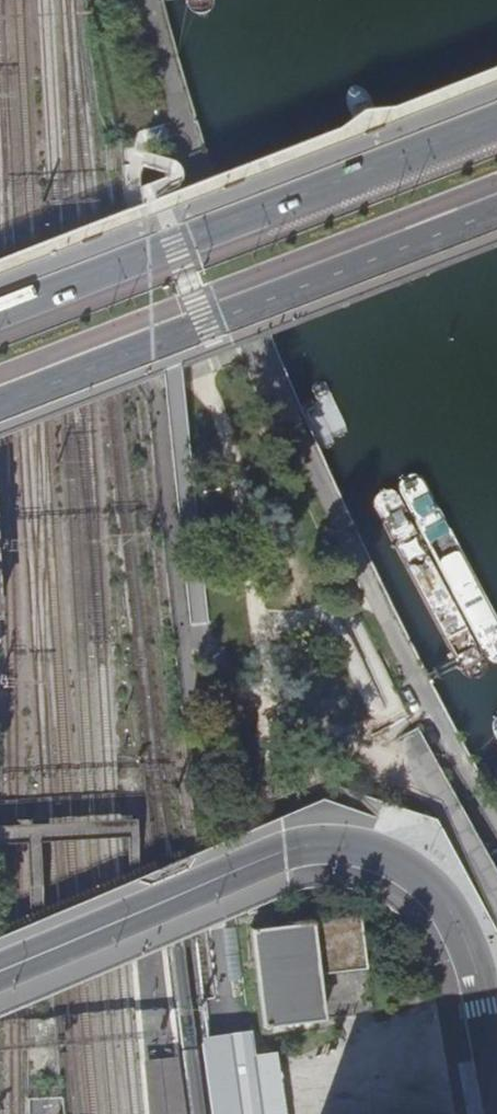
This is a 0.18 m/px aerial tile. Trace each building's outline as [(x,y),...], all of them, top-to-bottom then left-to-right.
[(323,1018),(317,976),(366,969),(362,941),(358,915),(251,931),(265,1027),(323,1018)] [(256,1058),(255,1052),(254,1046),(241,1048),(227,1050),(208,1052),(210,1066),(216,1113),(263,1113),(260,1089),(256,1058)] [(256,1058),(260,1089),(263,1113),(284,1113),(281,1084),(277,1055),(259,1057),(256,1058)] [(145,1061),(151,1113),(180,1113),(173,1060),(145,1061)]
